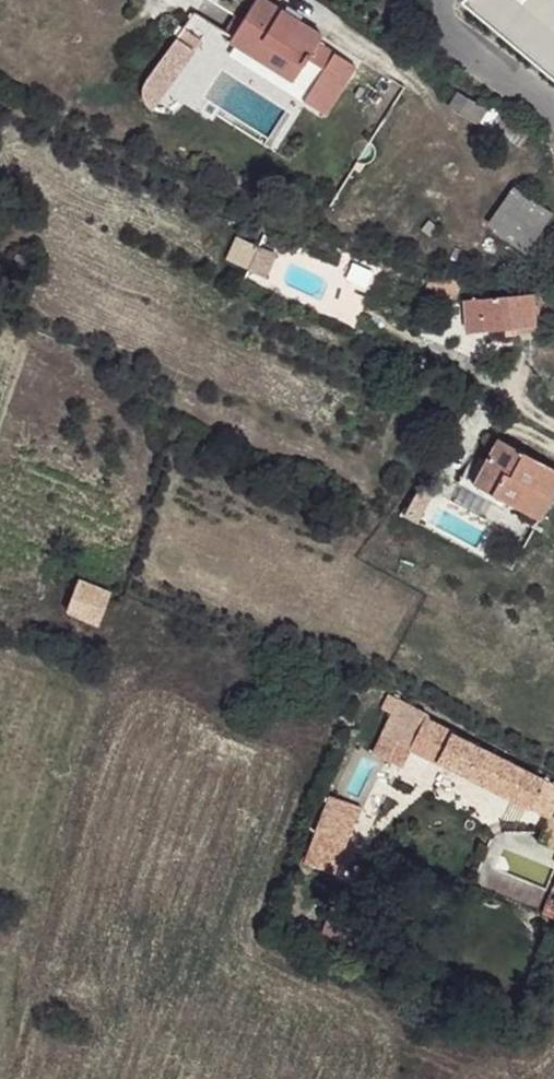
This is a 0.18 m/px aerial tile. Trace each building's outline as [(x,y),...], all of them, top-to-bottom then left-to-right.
[(230,41),(236,45),(310,92),(304,101),(325,115),(355,66),(318,42),(322,36),(265,0),(256,0),(243,20),(233,36),(230,41)] [(461,4),(553,81),(553,0),(464,0),(461,4)] [(225,31),(233,36),(243,20),(235,15),(225,31)] [(177,36),(186,43),(192,34),(183,28),(177,36)] [(230,54),(304,101),(310,92),(236,45),(230,54)] [(458,93),(451,104),(520,145),(530,130),(481,101),(479,105),(458,93)] [(490,225),(526,252),(551,213),(515,189),(490,225)] [(422,230),(431,237),(438,227),(429,220),(422,230)] [(226,260),(265,277),(274,255),(237,237),(226,260)] [(17,239),(12,241),(14,244),(22,248),(24,242),(17,239)] [(432,272),(426,288),(457,299),(462,281),(432,272)] [(465,300),(467,321),(485,320),(486,332),(538,327),(535,294),(465,300)] [(467,321),(468,334),(486,332),(485,320),(467,321)] [(476,478),(494,487),(490,494),(539,520),(553,492),(553,469),(498,438),(476,478)] [(388,479),(382,475),(379,481),(385,484),(388,479)] [(476,478),(473,485),(490,494),(494,487),(476,478)] [(79,579),(66,611),(98,625),(111,592),(79,579)] [(411,749),(548,818),(550,819),(551,817),(553,811),(553,783),(424,719),(427,713),(389,694),(381,709),(392,714),(373,754),(387,760),(401,768),(411,749)] [(360,807),(355,819),(372,827),(401,768),(387,760),(364,808),(360,807)] [(328,795),(303,863),(334,874),(355,819),(360,807),(328,795)] [(537,840),(553,848),(553,819),(551,817),(550,819),(548,818),(537,840)]
